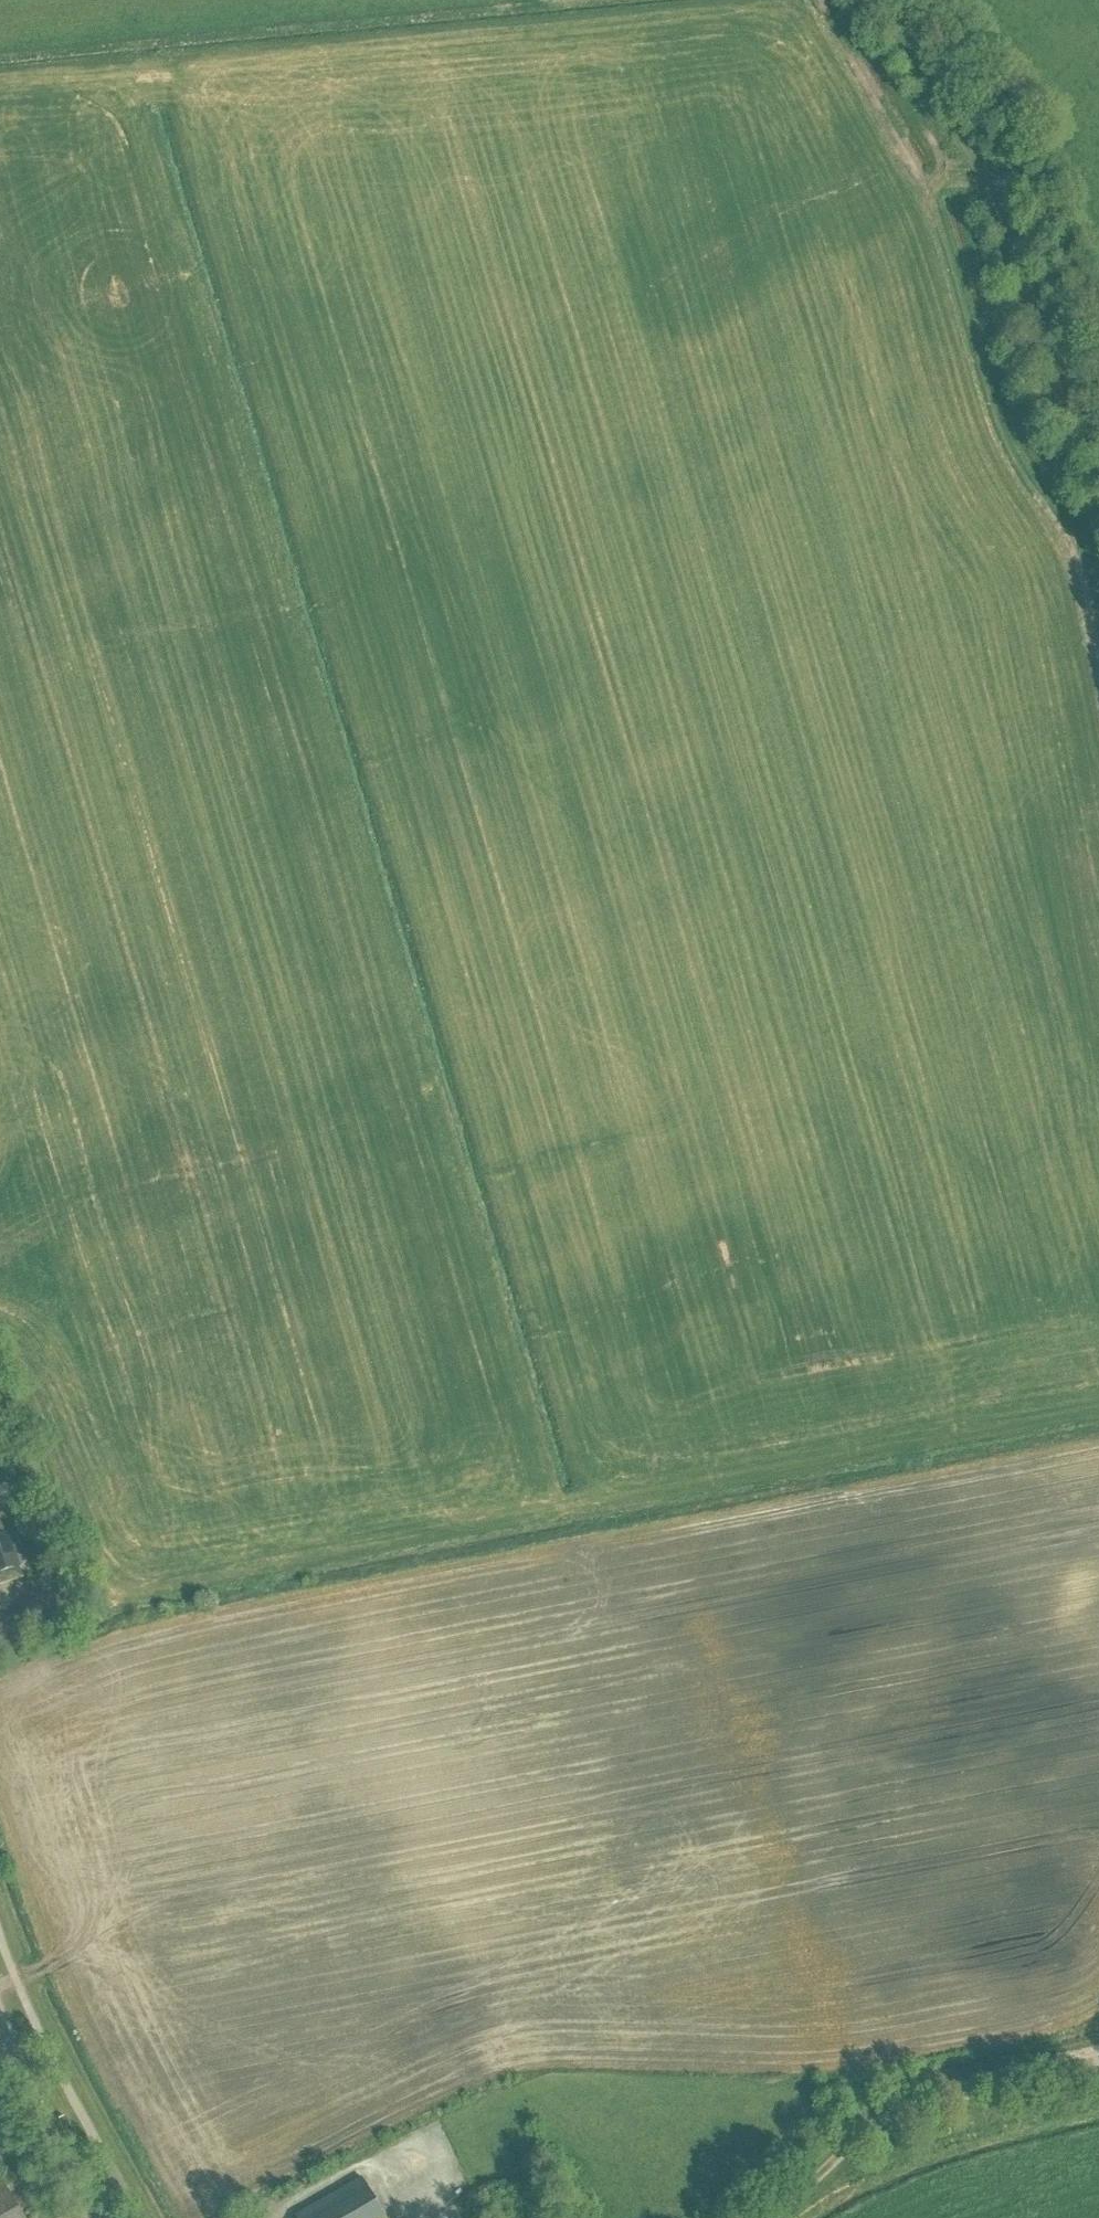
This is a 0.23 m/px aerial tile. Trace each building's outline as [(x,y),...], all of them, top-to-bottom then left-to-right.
[(21,1567),(9,1533),(0,1536),(0,1574),(21,1567)] [(364,2180),(297,2217),(385,2217),(364,2180)] [(3,2183),(0,2185),(0,2217),(23,2217),(3,2183)]
